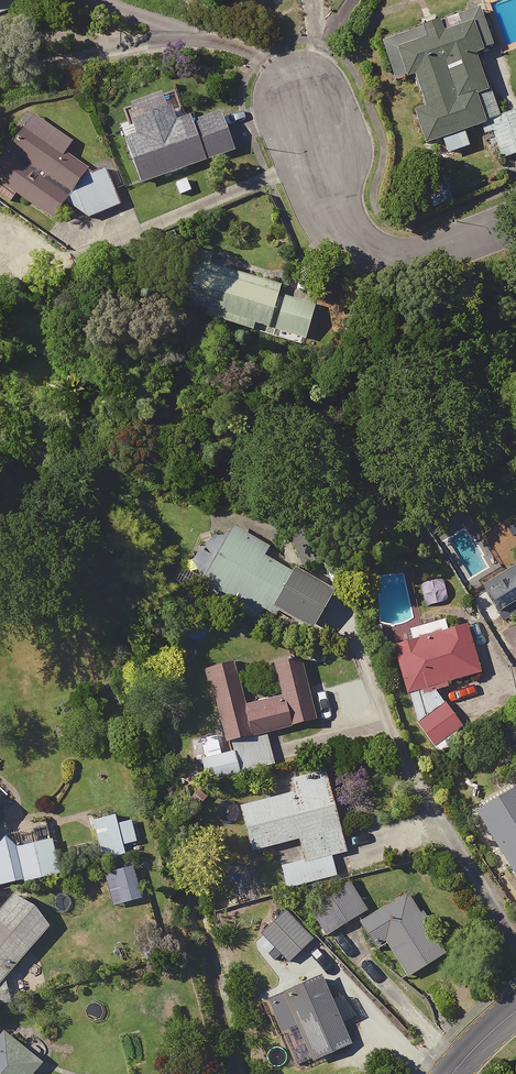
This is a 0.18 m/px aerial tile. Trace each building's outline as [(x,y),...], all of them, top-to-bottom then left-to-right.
[(23,7),(21,0),(0,0),(0,15),(23,7)] [(488,55),(476,19),(390,49),(403,86),(422,80),(432,111),(421,114),(433,150),(449,144),(454,159),(476,152),(471,136),(491,129),(481,98),(492,94),(480,57),(488,55)] [(246,110),(196,128),(188,106),(176,110),(126,128),(147,186),(259,145),(246,110)] [(79,145),(41,121),(18,157),(78,195),(94,171),(72,156),(79,145)] [(0,181),(0,189),(3,191),(1,193),(17,203),(21,196),(60,222),(74,201),(13,161),(0,181)] [(214,315),(213,319),(303,346),(304,343),(312,345),(322,311),(285,300),(288,289),(230,272),(232,265),(213,260),(198,310),(214,315)] [(279,612),(302,577),(274,559),(279,553),(242,529),(234,542),(221,534),(198,570),(211,578),(204,588),(263,626),(274,608),(279,612)] [(486,586),(507,621),(515,615),(515,568),(486,586)] [(306,580),(283,615),(317,637),(342,599),(308,577),(306,580)] [(422,727),(446,758),(468,742),(460,732),(465,729),(449,707),(447,689),(486,677),(472,632),(454,637),(449,621),(415,631),(420,648),(403,653),(417,698),(422,727)] [(215,674),(230,745),(256,739),(255,735),(298,725),(299,730),(320,725),(307,666),(280,672),(287,706),(252,714),(242,668),(215,674)] [(305,843),(309,859),(285,865),(292,893),(343,880),(337,858),(353,853),(332,773),(296,782),(299,793),(246,807),(258,855),(305,843)] [(484,817),(515,869),(515,797),(484,817)] [(0,808),(0,826),(9,817),(0,808)] [(115,812),(96,817),(106,863),(126,858),(115,812)] [(58,845),(0,854),(0,888),(63,878),(58,845)] [(137,903),(129,876),(110,881),(118,909),(137,903)] [(352,882),(312,906),(329,935),(370,912),(352,882)] [(451,952),(413,893),(364,924),(382,952),(391,946),(411,978),(451,952)] [(21,895),(0,919),(0,1014),(14,1012),(10,986),(60,929),(21,895)] [(315,939),(285,911),(263,934),(292,962),(315,939)] [(356,1045),(325,973),(290,988),(292,993),(274,1001),(302,1068),(356,1045)]
